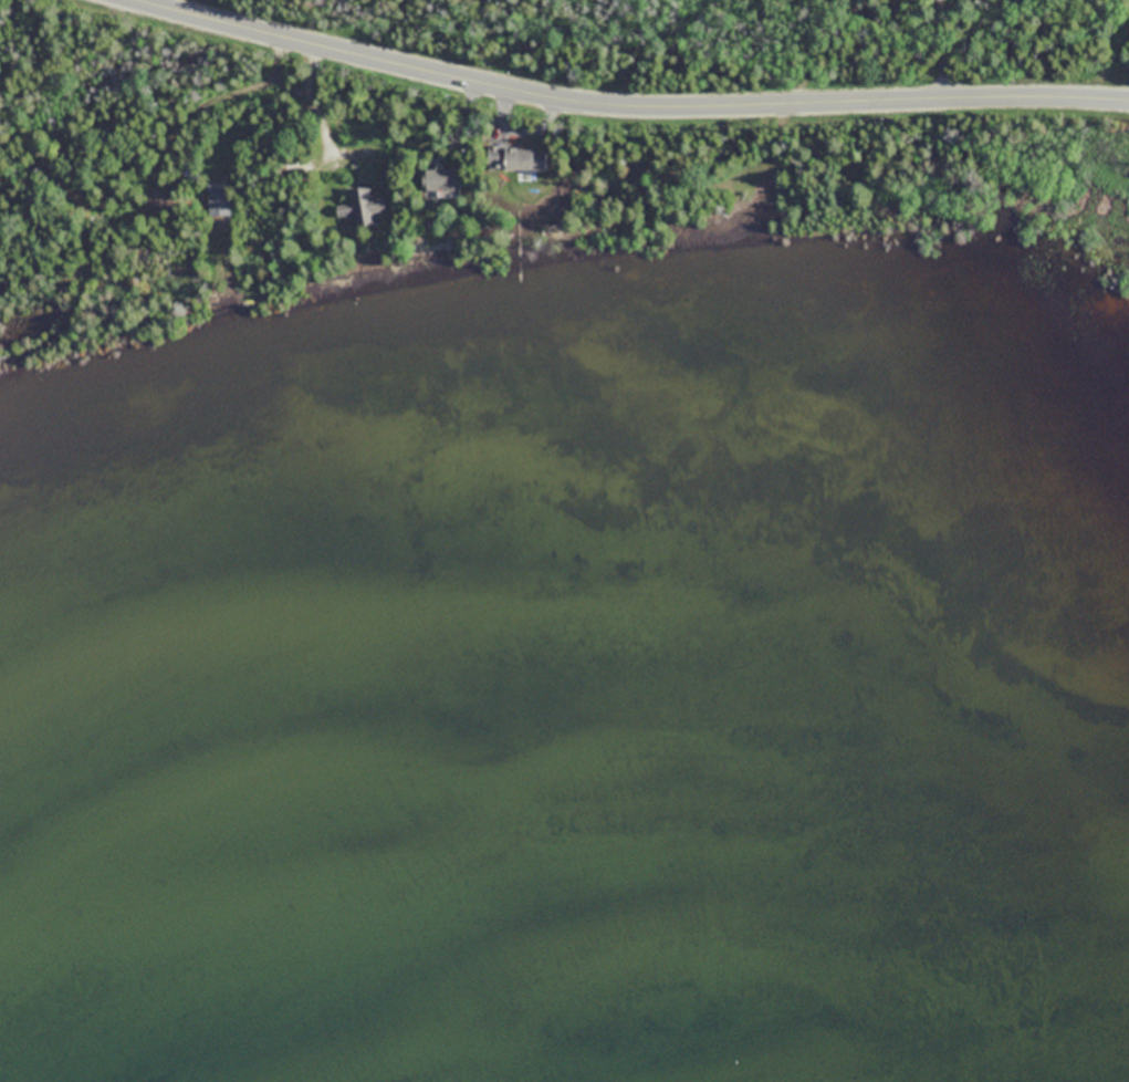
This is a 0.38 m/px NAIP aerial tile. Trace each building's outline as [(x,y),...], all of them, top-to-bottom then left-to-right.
[(530,147),(486,147),(486,170),(542,170),(542,160),(530,160),(530,147)] [(421,190),(458,190),(458,167),(421,167),(421,190)] [(211,181),(211,211),(230,211),(230,181),(211,181)] [(354,189),(356,202),(337,205),(338,214),(355,213),(356,224),(387,221),(384,194),(375,195),(374,186),(354,189)]
